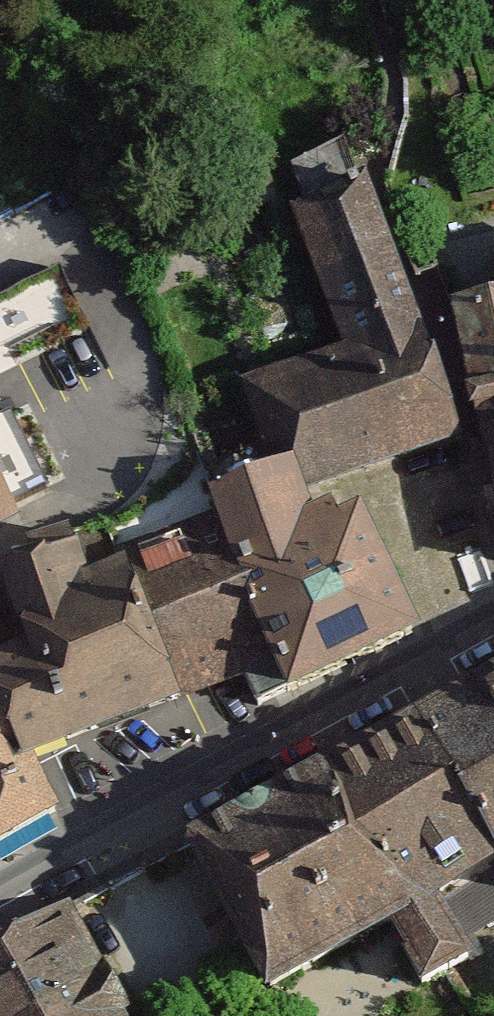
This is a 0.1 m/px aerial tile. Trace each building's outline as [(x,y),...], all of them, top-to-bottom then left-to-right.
[(364,170),(289,204),(341,345),(260,375),(299,476),(362,450),(379,471),(458,436),(438,355),(364,170)] [(81,318),(59,269),(0,296),(0,355),(81,318)] [(450,298),(493,504),(493,292),(450,298)] [(332,469),(227,501),(227,519),(271,618),(305,696),(432,631),(332,469)] [(14,520),(0,495),(0,527),(14,520)] [(114,555),(181,697),(249,667),(274,716),(305,696),(271,618),(264,604),(250,575),(227,519),(210,524),(114,555)] [(34,765),(181,697),(114,555),(105,536),(0,585),(0,693),(34,765)] [(489,870),(493,867),(493,681),(412,727),(489,870)] [(60,807),(34,765),(0,693),(0,838),(60,807)] [(441,895),(489,870),(412,727),(344,767),(453,969),(475,959),(441,895)] [(424,984),(453,969),(344,767),(187,851),(265,994),(392,925),(424,984)] [(0,950),(0,1015),(113,1015),(58,918),(0,950)]
